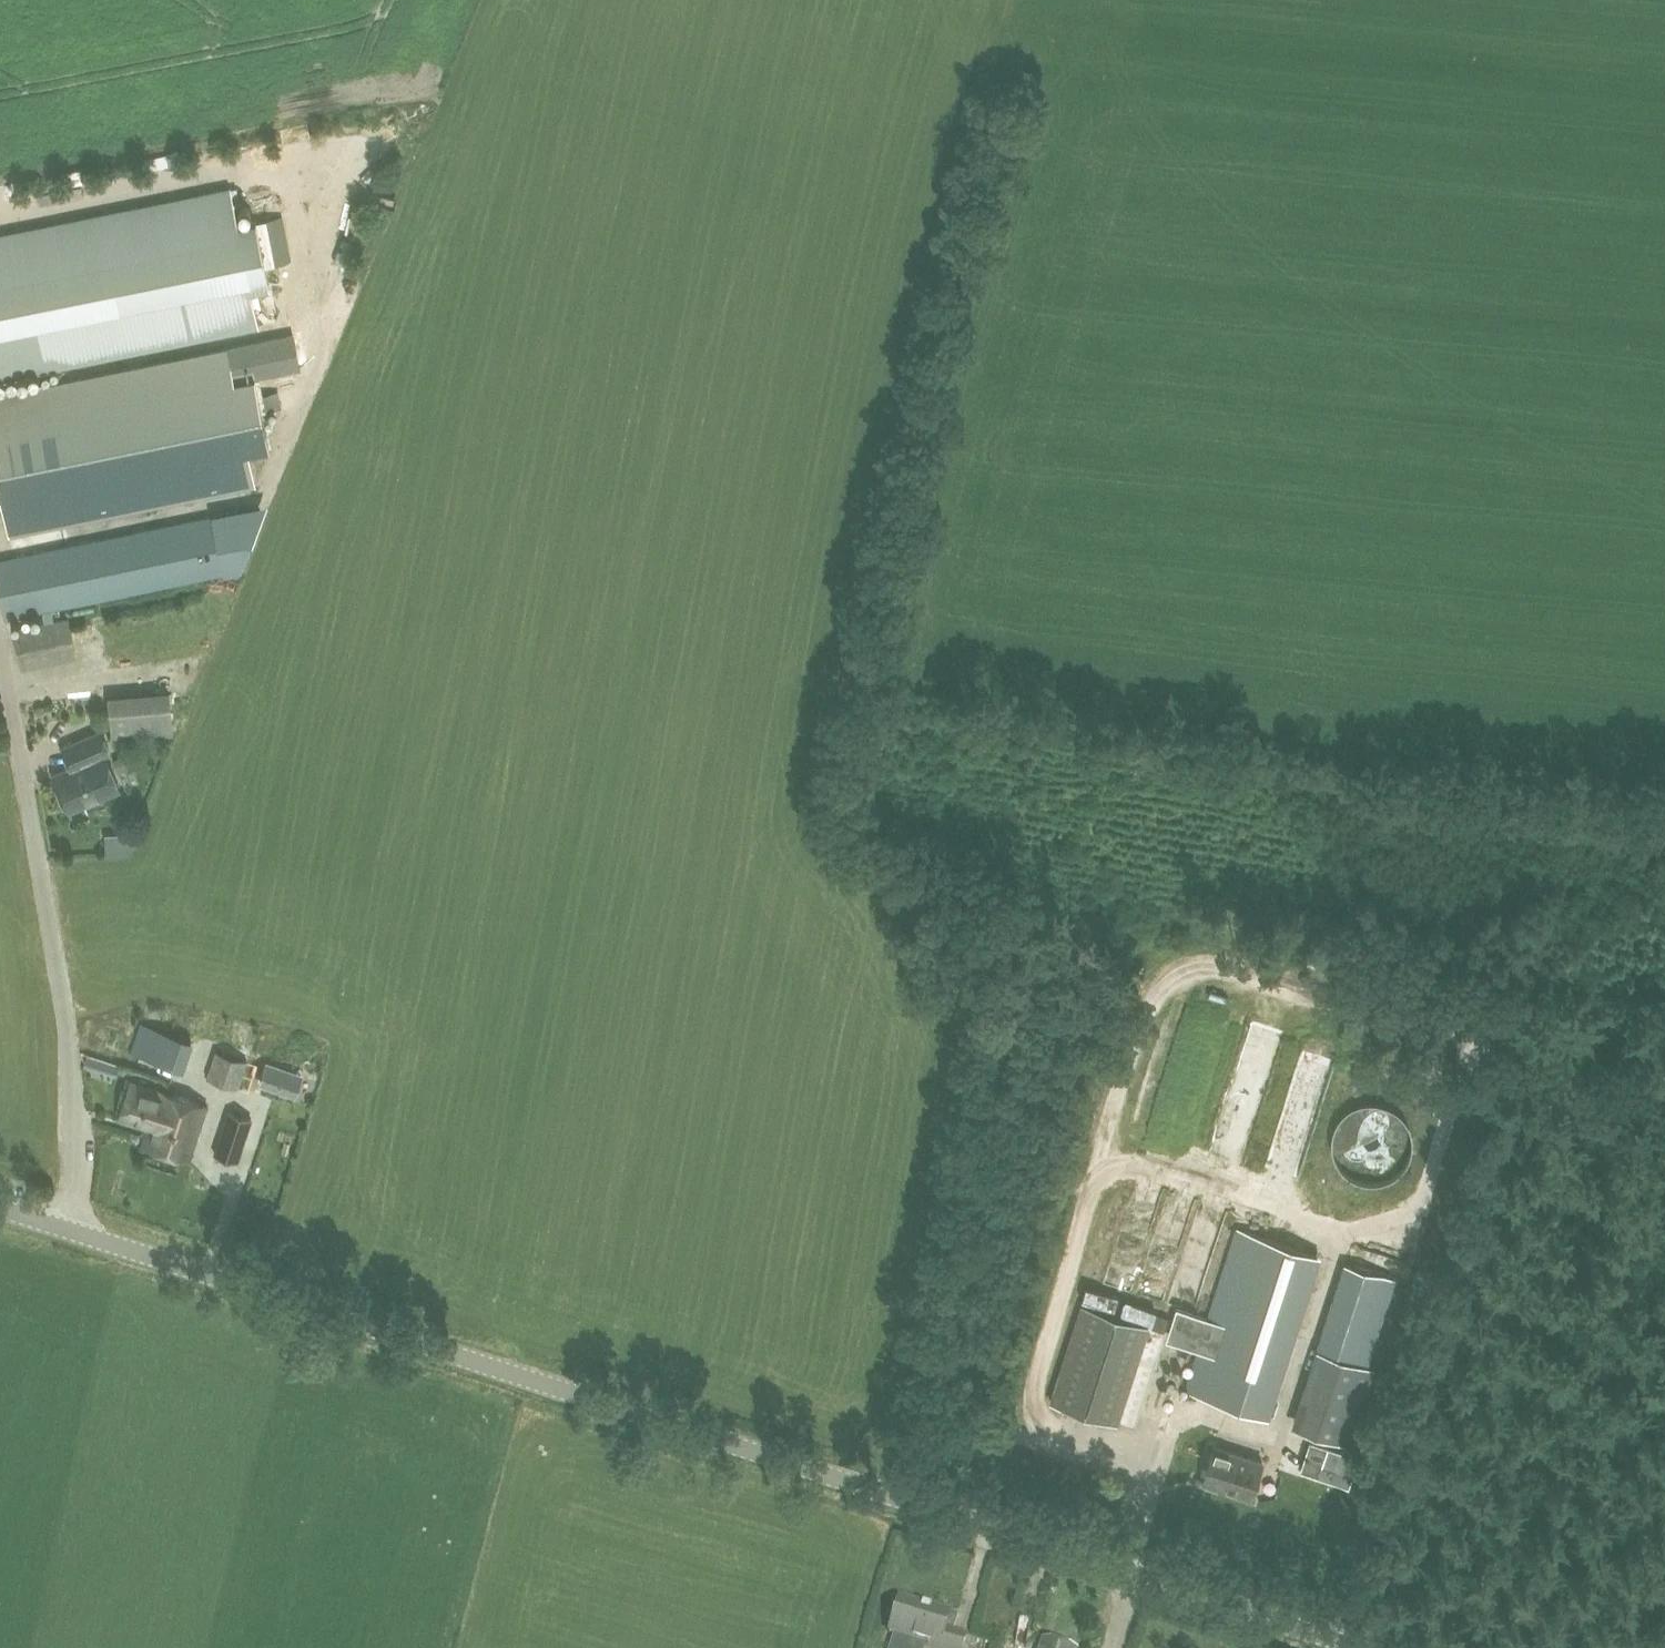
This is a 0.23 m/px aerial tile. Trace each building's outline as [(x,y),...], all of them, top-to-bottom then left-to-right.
[(257,326),(250,290),(269,286),(265,267),(292,261),(283,216),(255,221),(237,224),(229,187),(0,234),(0,379),(257,326)] [(292,333),(0,394),(0,487),(10,536),(254,485),(247,452),(269,447),(254,377),(299,367),(292,333)] [(5,615),(222,570),(211,515),(0,558),(0,592),(5,615)] [(20,661),(74,650),(67,616),(13,627),(20,661)] [(174,693),(114,695),(115,727),(175,725),(174,693)] [(58,794),(62,796),(66,804),(81,798),(83,803),(119,788),(105,753),(110,751),(101,730),(71,742),(80,762),(53,773),(56,782),(55,786),(58,794)] [(224,1020),(218,1037),(205,1078),(238,1088),(250,1048),(245,1046),(250,1022),(244,1020),(243,1025),(224,1020)] [(139,1021),(129,1051),(183,1068),(193,1038),(139,1021)] [(173,1097),(171,1094),(129,1081),(118,1118),(147,1127),(151,1116),(165,1121),(173,1097)] [(206,1105),(171,1094),(173,1097),(165,1121),(151,1116),(147,1127),(148,1127),(142,1144),(189,1159),(206,1105)] [(1386,1104),(1377,1103),(1367,1104),(1359,1108),(1351,1113),(1345,1119),(1340,1128),(1337,1137),(1337,1146),(1339,1155),(1342,1164),(1348,1171),(1355,1177),(1364,1181),(1373,1183),(1382,1183),(1391,1181),(1399,1176),(1407,1170),(1412,1163),(1416,1154),(1417,1145),(1417,1136),(1414,1127),(1409,1119),(1403,1112),(1395,1107),(1386,1104)] [(238,1162),(252,1117),(227,1110),(212,1153),(238,1162)] [(1271,1152),(1281,1117),(1263,1112),(1254,1148),(1271,1152)] [(1186,1207),(1151,1299),(1170,1306),(1205,1214),(1186,1207)] [(1265,1416),(1316,1255),(1237,1230),(1186,1391),(1265,1416)] [(1357,1281),(1303,1433),(1358,1452),(1412,1300),(1357,1281)] [(1135,1307),(1146,1311),(1153,1295),(1142,1290),(1135,1307)] [(1082,1306),(1051,1404),(1117,1425),(1147,1327),(1082,1306)] [(1214,1446),(1202,1482),(1250,1497),(1262,1461),(1214,1446)] [(899,1600),(889,1635),(935,1647),(962,1647),(966,1636),(945,1630),(949,1613),(926,1606),(926,1608),(899,1600)]
